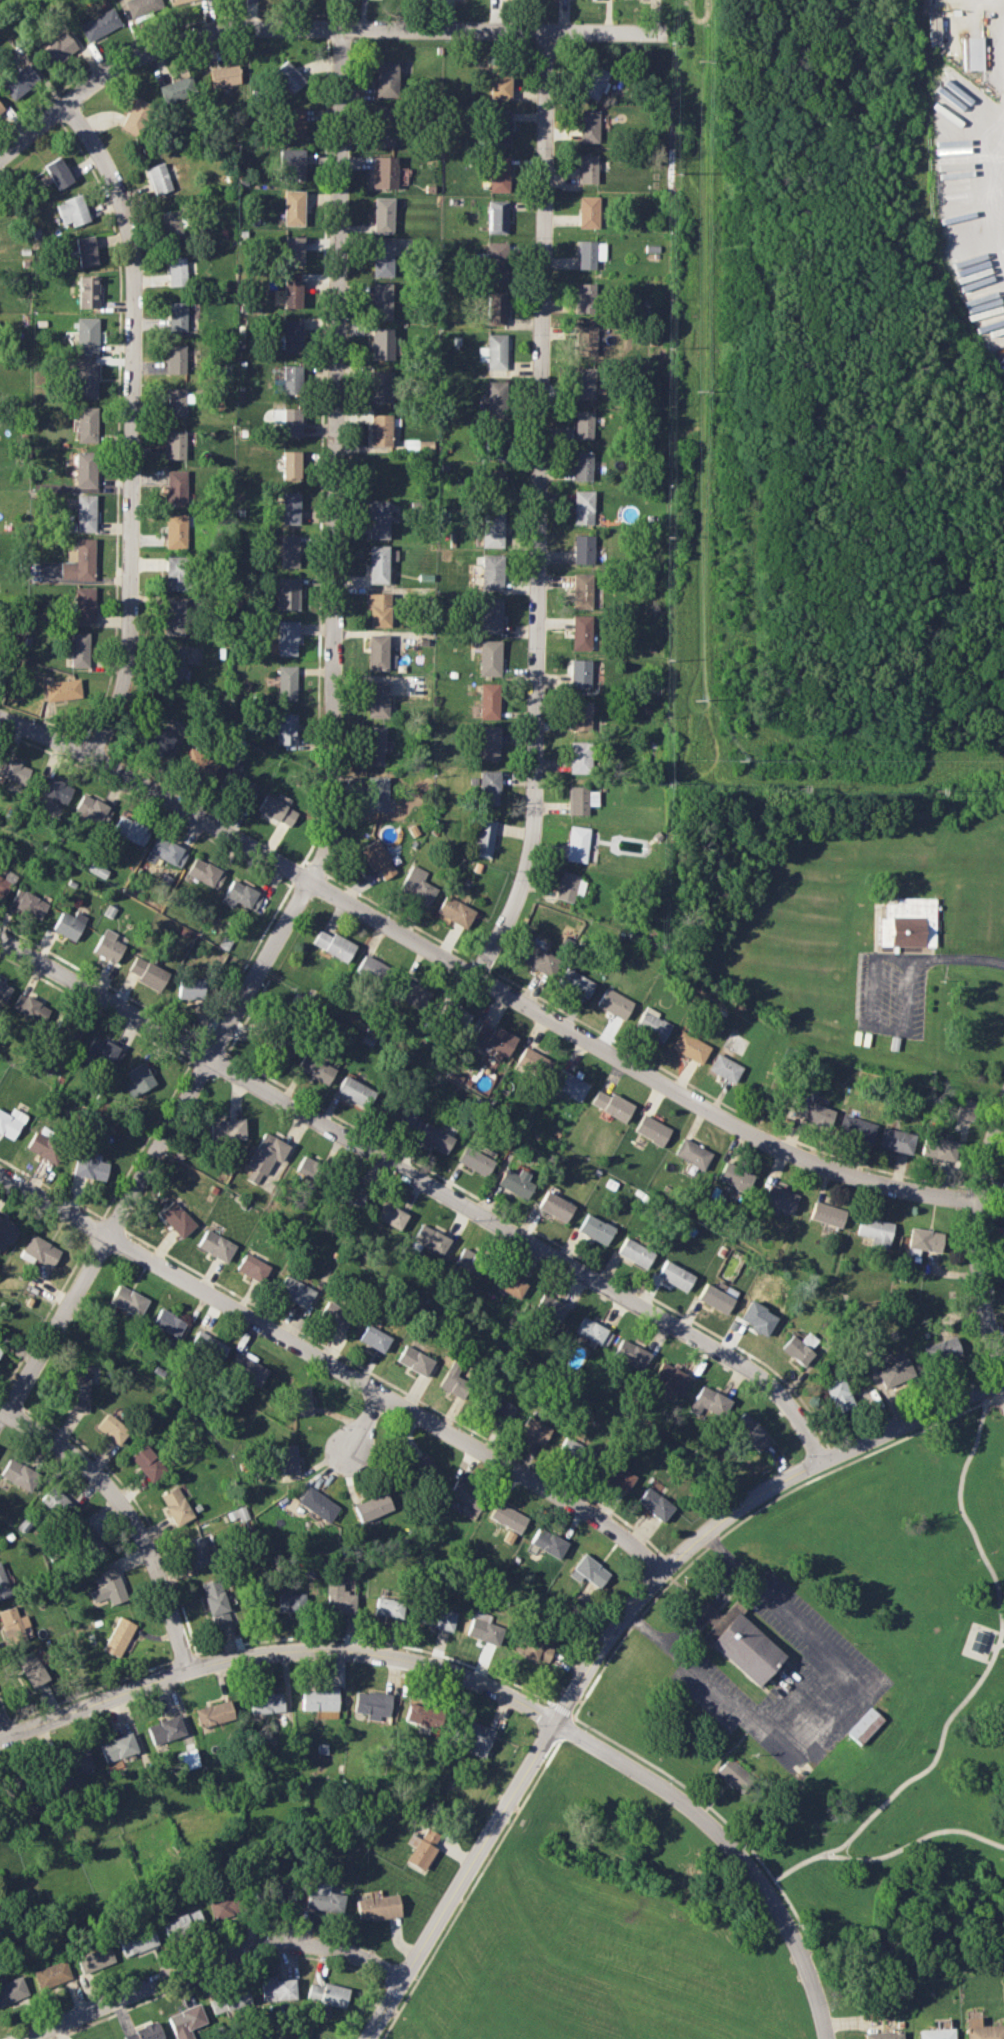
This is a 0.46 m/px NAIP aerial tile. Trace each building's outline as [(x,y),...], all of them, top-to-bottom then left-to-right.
[(162,6),(160,0),(126,0),(123,1),(130,20),(162,6)] [(78,26),(87,43),(120,25),(112,8),(78,26)] [(41,50),(53,66),(77,49),(65,32),(41,50)] [(980,37),(960,38),(961,70),(981,70),(980,37)] [(291,93),(304,82),(285,60),(272,72),(291,93)] [(375,97),(398,97),(398,61),(375,61),(375,97)] [(11,100),(38,80),(27,64),(0,83),(0,85),(11,100)] [(610,71),(592,64),(579,93),(597,101),(610,71)] [(239,85),(238,66),(210,67),(211,86),(239,85)] [(507,99),(508,70),(488,70),(487,98),(507,99)] [(158,86),(164,104),(197,92),(190,75),(158,86)] [(374,146),(395,146),(394,106),(373,107),(374,146)] [(304,136),(305,108),(285,108),(284,136),(304,136)] [(597,143),(597,110),(578,110),(578,142),(597,143)] [(508,111),(489,111),(488,146),(507,147),(508,111)] [(304,150),(280,149),(280,180),(303,181),(304,150)] [(578,184),(596,184),(596,155),(577,155),(578,184)] [(72,181),(58,156),(43,165),(57,190),(72,181)] [(507,192),(507,156),(488,157),(488,192),(507,192)] [(373,188),(395,189),(395,157),(373,157),(373,188)] [(145,168),(154,195),(172,190),(163,163),(145,168)] [(303,225),(303,191),(283,191),(283,225),(303,225)] [(55,202),(60,224),(71,222),(71,226),(87,222),(81,196),(55,202)] [(597,229),(598,197),(577,196),(576,228),(597,229)] [(392,198),(373,198),(373,234),(392,234),(392,198)] [(505,234),(505,201),(487,201),(487,233),(505,234)] [(183,238),(182,211),(162,211),(163,239),(183,238)] [(79,266),(96,264),(92,236),(74,238),(79,266)] [(284,237),(285,266),(303,265),(302,236),(284,237)] [(373,277),(393,277),(394,242),(373,241),(373,277)] [(603,260),(604,242),(577,242),(576,269),(594,269),(594,260),(603,260)] [(185,257),(167,258),(168,286),(186,285),(185,257)] [(97,276),(77,277),(78,309),(98,308),(97,276)] [(301,280),(284,280),(283,308),(301,308),(301,280)] [(391,320),(392,284),(373,283),(372,319),(391,320)] [(595,284),(572,283),(571,312),(594,313),(595,284)] [(504,325),(505,294),(487,293),(486,325),(504,325)] [(168,331),(186,331),(186,303),(168,302),(168,331)] [(75,352),(97,352),(98,318),(76,318),(75,352)] [(301,320),(282,321),(282,336),(276,337),(276,352),(302,351),(301,320)] [(596,327),(575,326),(574,356),(595,357),(596,327)] [(393,328),(371,328),(371,359),(392,359),(393,328)] [(486,369),(505,369),(504,334),(486,334),(486,348),(478,348),(478,362),(486,362),(486,369)] [(167,374),(185,374),(184,345),(166,346),(167,374)] [(77,399),(96,399),(97,362),(77,362),(77,399)] [(301,366),(282,366),(283,378),(272,378),(272,394),(301,394),(301,366)] [(574,368),(575,399),(595,399),(594,367),(574,368)] [(371,403),(392,402),(392,371),(371,371),(371,403)] [(486,417),(506,416),(504,381),(485,382),(486,417)] [(185,416),(185,402),(191,402),(191,389),(167,389),(167,416),(185,416)] [(96,407),(76,407),(77,419),(72,419),(72,431),(76,431),(76,443),(97,443),(96,407)] [(271,423),(282,424),(282,436),(300,437),(300,409),(272,408),(271,423)] [(593,411),(574,410),(573,439),(592,439),(593,411)] [(370,446),(391,446),(391,415),(371,415),(370,446)] [(184,460),(184,431),(167,431),(166,459),(184,460)] [(501,439),(485,439),(486,460),(502,460),(501,439)] [(417,440),(404,440),(404,451),(417,451),(417,440)] [(282,480),(300,479),(300,451),(282,452),(282,480)] [(96,487),(95,452),(74,452),(75,487),(96,487)] [(573,481),(591,481),(592,453),(574,452),(573,481)] [(484,470),(485,492),(503,492),(502,470),(484,470)] [(186,471),(166,471),(165,505),(185,505),(186,471)] [(593,490),(573,491),(573,525),(594,524),(593,490)] [(281,524),(298,524),(299,493),(281,492),(281,524)] [(94,532),(95,495),(76,495),(75,532),(94,532)] [(389,501),(370,500),(369,539),(388,539),(389,501)] [(186,514),(166,513),(164,548),(185,549),(186,514)] [(502,548),(503,513),(481,513),(480,547),(502,548)] [(279,568),(299,568),(299,535),(279,535),(279,568)] [(594,536),(573,535),(572,564),(593,565),(594,536)] [(93,580),(94,539),(75,538),(75,563),(60,562),(60,579),(93,580)] [(388,584),(388,546),(369,545),(368,584),(388,584)] [(501,591),(502,555),(480,554),(480,590),(501,591)] [(165,556),(166,591),(185,590),(184,556),(165,556)] [(592,609),(593,574),(573,573),(572,609),(592,609)] [(299,578),(276,578),(276,610),(299,610),(299,578)] [(94,588),(75,587),(75,623),(93,623),(94,588)] [(388,593),(367,594),(368,628),(389,627),(388,593)] [(500,634),(502,598),(481,597),(480,633),(500,634)] [(163,636),(186,636),(187,601),(164,600),(163,636)] [(571,650),(591,651),(592,616),(572,616),(571,650)] [(297,621),(275,620),(274,656),(297,656),(297,621)] [(70,632),(70,668),(88,668),(88,633),(70,632)] [(367,669),(395,669),(396,655),(387,655),(387,635),(368,635),(367,669)] [(479,676),(500,676),(501,641),(479,640),(479,676)] [(183,650),(167,649),(166,681),(182,682),(183,650)] [(590,660),(570,660),(570,688),(590,689),(590,660)] [(296,666),(278,666),(277,701),(296,702),(296,666)] [(80,699),(79,680),(43,682),(45,701),(80,699)] [(367,718),(387,718),(387,683),(367,682),(367,718)] [(480,719),(499,719),(498,683),(479,684),(480,719)] [(590,701),(570,702),(570,730),(591,730),(590,701)] [(276,713),(276,745),(296,745),(297,714),(276,713)] [(164,755),(173,736),(149,725),(141,744),(164,755)] [(499,727),(479,726),(478,760),(498,760),(499,727)] [(384,727),(366,727),(365,765),(383,765),(384,727)] [(590,774),(591,742),(570,741),(569,773),(590,774)] [(210,778),(218,763),(188,747),(180,763),(210,778)] [(31,768),(0,756),(0,776),(24,785),(31,768)] [(498,805),(499,771),(479,770),(478,805),(498,805)] [(39,794),(66,804),(73,787),(46,776),(39,794)] [(387,776),(364,776),(364,812),(387,812),(387,776)] [(587,787),(569,786),(569,814),(587,814),(587,805),(596,805),(597,792),(587,792),(587,787)] [(74,813),(104,826),(112,808),(82,794),(74,813)] [(297,811),(264,795),(256,811),(289,827),(297,811)] [(112,832),(143,846),(150,830),(119,815),(112,832)] [(490,859),(496,821),(478,818),(472,856),(490,859)] [(585,863),(588,828),(568,826),(565,861),(585,863)] [(180,868),(188,851),(156,837),(145,860),(155,865),(158,858),(180,868)] [(375,868),(383,881),(396,872),(375,839),(358,850),(371,871),(375,868)] [(216,890),(225,873),(194,858),(186,874),(216,890)] [(436,888),(422,881),(426,871),(411,864),(398,892),(428,906),(436,888)] [(581,897),(586,878),(561,872),(554,898),(571,903),(573,895),(581,897)] [(2,899),(11,882),(0,877),(0,898),(2,899)] [(233,908),(235,903),(255,911),(262,894),(231,880),(221,903),(233,908)] [(10,903),(40,919),(48,903),(18,887),(10,903)] [(465,930),(475,911),(445,895),(435,914),(465,930)] [(881,946),(934,947),(935,898),(897,898),(897,904),(887,903),(886,918),(882,918),(881,946)] [(73,942),(87,917),(76,911),(73,917),(61,911),(51,930),(73,942)] [(91,952),(114,964),(123,945),(112,939),(115,934),(104,928),(91,952)] [(311,946),(347,961),(355,944),(332,934),(331,936),(318,930),(311,946)] [(521,964),(550,976),(558,958),(529,945),(521,964)] [(386,966),(365,954),(354,972),(375,984),(386,966)] [(128,970),(138,975),(135,980),(157,992),(167,972),(135,956),(128,970)] [(586,998),(594,983),(566,967),(557,982),(586,998)] [(390,994),(419,1011),(430,993),(400,976),(390,994)] [(203,978),(177,978),(177,999),(203,1000),(203,978)] [(0,980),(0,1001),(4,1003),(12,985),(0,980)] [(633,1002),(605,987),(595,1005),(623,1021),(633,1002)] [(49,1009),(20,992),(10,1008),(40,1025),(49,1009)] [(634,1027),(662,1042),(671,1025),(656,1017),(658,1013),(645,1006),(634,1027)] [(80,1030),(63,1022),(57,1035),(74,1043),(80,1030)] [(472,1037),(495,1049),(491,1058),(501,1063),(515,1037),(493,1026),(491,1029),(480,1023),(472,1037)] [(710,1047),(680,1029),(669,1048),(700,1065),(710,1047)] [(123,1050),(93,1036),(84,1053),(115,1068),(123,1050)] [(551,1062),(526,1046),(514,1065),(540,1081),(551,1062)] [(296,1068),(326,1085),(335,1070),(304,1053),(296,1068)] [(733,1084),(742,1067),(716,1053),(707,1070),(733,1084)] [(155,1085),(144,1062),(124,1071),(129,1083),(125,1086),(130,1097),(155,1085)] [(589,1084),(561,1068),(551,1086),(579,1102),(589,1084)] [(335,1095),(367,1108),(374,1089),(342,1077),(335,1095)] [(589,1106),(624,1122),(632,1105),(597,1089),(589,1106)] [(834,1110),(799,1098),(793,1116),(828,1127),(834,1110)] [(416,1115),(390,1103),(383,1120),(409,1131),(416,1115)] [(11,1108),(8,1114),(0,1111),(0,1134),(13,1140),(25,1114),(11,1108)] [(670,1129),(642,1114),(633,1132),(660,1147),(670,1129)] [(869,1144),(875,1125),(842,1114),(835,1133),(869,1144)] [(244,1119),(210,1120),(210,1140),(244,1139),(244,1119)] [(454,1138),(425,1122),(417,1138),(445,1154),(454,1138)] [(921,1155),(956,1163),(961,1143),(938,1138),(940,1128),(927,1126),(921,1155)] [(878,1148),(910,1154),(914,1134),(881,1128),(878,1148)] [(25,1150),(56,1164),(64,1145),(34,1131),(25,1150)] [(289,1146),(264,1132),(245,1165),(251,1169),(245,1179),(257,1186),(272,1158),(279,1162),(289,1146)] [(672,1156),(703,1170),(711,1152),(680,1138),(672,1156)] [(487,1176),(494,1159),(463,1146),(456,1163),(487,1176)] [(108,1164),(76,1155),(71,1173),(103,1182),(108,1164)] [(317,1162),(304,1155),(295,1171),(308,1178),(317,1162)] [(753,1175),(724,1162),(716,1180),(746,1192),(753,1175)] [(496,1184),(524,1200),(534,1185),(526,1180),(529,1174),(520,1168),(516,1175),(505,1168),(496,1184)] [(338,1197),(359,1207),(367,1191),(346,1181),(338,1197)] [(790,1214),(798,1195),(768,1184),(761,1202),(790,1214)] [(573,1206),(545,1191),(536,1208),(564,1223),(573,1206)] [(194,1225),(172,1201),(157,1214),(180,1238),(194,1225)] [(399,1231),(408,1215),(384,1202),(375,1217),(399,1231)] [(840,1227),(844,1209),(812,1202),(809,1221),(840,1227)] [(614,1227),(585,1214),(577,1232),(606,1245),(614,1227)] [(1,1249),(5,1241),(11,1244),(20,1226),(0,1216),(0,1248),(1,1249)] [(869,1247),(888,1250),(891,1222),(858,1218),(856,1235),(870,1237),(869,1247)] [(422,1247),(441,1257),(450,1239),(421,1224),(407,1250),(418,1255),(422,1247)] [(939,1252),(942,1232),(909,1228),(905,1255),(917,1257),(918,1250),(939,1252)] [(196,1247),(225,1263),(235,1246),(206,1229),(196,1247)] [(60,1249),(29,1235),(19,1257),(33,1263),(34,1260),(51,1268),(60,1249)] [(646,1268),(654,1252),(624,1238),(616,1254),(646,1268)] [(476,1274),(485,1259),(463,1247),(455,1263),(476,1274)] [(271,1267),(243,1253),(235,1271),(263,1284),(271,1267)] [(656,1277),(685,1292),(694,1276),(665,1260),(656,1277)] [(520,1299),(528,1283),(508,1273),(500,1289),(520,1299)] [(316,1291),(285,1275),(275,1293),(306,1309),(316,1291)] [(722,1293),(705,1283),(696,1299),(724,1315),(737,1292),(725,1286),(722,1293)] [(137,1318),(147,1300),(118,1284),(108,1302),(137,1318)] [(567,1305),(542,1294),(535,1311),(560,1322),(567,1305)] [(766,1336),(777,1315),(748,1300),(737,1322),(766,1336)] [(318,1317),(342,1331),(351,1314),(327,1301),(318,1317)] [(151,1324),(177,1337),(184,1321),(159,1309),(151,1324)] [(604,1348),(613,1333),(583,1316),(575,1332),(604,1348)] [(358,1342),(384,1352),(391,1335),(365,1325),(358,1342)] [(227,1345),(196,1331),(188,1349),(220,1363),(227,1345)] [(929,1366),(962,1354),(955,1335),(922,1347),(929,1366)] [(803,1367),(813,1353),(791,1337),(781,1351),(803,1367)] [(612,1356),(641,1371),(650,1354),(621,1339),(612,1356)] [(434,1359),(404,1346),(396,1363),(426,1376),(434,1359)] [(258,1386),(267,1370),(253,1362),(256,1357),(245,1352),(243,1355),(235,1351),(226,1368),(258,1386)] [(876,1370),(884,1390),(915,1378),(907,1358),(876,1370)] [(690,1378),(662,1362),(652,1378),(680,1395),(690,1378)] [(472,1373),(450,1363),(438,1388),(460,1398),(472,1373)] [(89,1365),(70,1365),(69,1411),(88,1412),(89,1365)] [(832,1414),(852,1409),(844,1376),(824,1380),(832,1414)] [(703,1408),(721,1418),(730,1401),(702,1385),(688,1410),(698,1416),(703,1408)] [(310,1415),(310,1387),(291,1388),(291,1416),(310,1415)] [(513,1406),(487,1394),(480,1410),(507,1421),(513,1406)] [(757,1453),(770,1441),(743,1412),(731,1424),(757,1453)] [(95,1428),(117,1445),(129,1430),(107,1413),(95,1428)] [(518,1433),(541,1445),(550,1429),(526,1416),(518,1433)] [(165,1469),(144,1444),(128,1457),(149,1482),(165,1469)] [(281,1474),(298,1473),(296,1445),(279,1446),(281,1474)] [(419,1480),(435,1469),(424,1452),(408,1462),(419,1480)] [(30,1491),(38,1473),(8,1459),(0,1477),(0,1478),(30,1491)] [(625,1493),(634,1475),(606,1462),(598,1480),(625,1493)] [(477,1511),(485,1495),(455,1480),(447,1496),(477,1511)] [(40,1499),(65,1523),(78,1510),(52,1486),(40,1499)] [(158,1495),(175,1526),(193,1517),(176,1486),(158,1495)] [(338,1507),(307,1487),(296,1503),(328,1523),(338,1507)] [(635,1503),(661,1522),(673,1507),(646,1487),(635,1503)] [(353,1505),(359,1522),(392,1510),(386,1492),(353,1505)] [(518,1534),(526,1519),(496,1502),(487,1517),(518,1534)] [(105,1554),(90,1523),(75,1530),(89,1562),(105,1554)] [(528,1545),(558,1559),(566,1542),(536,1527),(528,1545)] [(183,1543),(194,1569),(212,1562),(201,1536),(183,1543)] [(598,1589),(609,1573),(582,1554),(570,1570),(598,1589)] [(0,1565),(0,1599),(10,1595),(0,1565)] [(88,1590),(92,1602),(107,1597),(110,1605),(126,1600),(115,1568),(92,1576),(96,1587),(88,1590)] [(210,1624),(229,1620),(220,1579),(201,1583),(210,1624)] [(326,1613),(354,1614),(355,1593),(342,1592),(342,1583),(326,1583),(326,1613)] [(277,1595),(277,1612),(305,1611),(305,1594),(277,1595)] [(375,1617),(402,1619),(403,1600),(376,1598),(375,1617)] [(756,1686),(774,1666),(775,1666),(785,1655),(739,1614),(743,1610),(733,1601),(720,1616),(704,1601),(695,1611),(711,1625),(701,1637),(756,1686)] [(452,1631),(455,1612),(422,1606),(419,1625),(452,1631)] [(14,1607),(0,1610),(0,1618),(6,1644),(25,1639),(22,1628),(28,1626),(25,1615),(17,1617),(14,1607)] [(491,1615),(474,1610),(466,1637),(497,1646),(503,1628),(488,1624),(491,1615)] [(119,1658),(134,1625),(118,1617),(102,1650),(119,1658)] [(510,1648),(546,1665),(555,1645),(519,1629),(510,1648)] [(15,1659),(30,1688),(47,1680),(32,1651),(15,1659)] [(337,1689),(302,1688),(301,1710),(315,1711),(315,1717),(336,1717),(337,1689)] [(353,1712),(367,1713),(366,1719),(379,1721),(379,1715),(389,1716),(391,1695),(356,1691),(353,1712)] [(282,1712),(281,1693),(248,1695),(249,1714),(282,1712)] [(233,1719),(228,1700),(193,1709),(198,1728),(233,1719)] [(859,1745),(882,1720),(868,1707),(845,1732),(859,1745)] [(152,1745),(183,1734),(177,1715),(145,1725),(152,1745)] [(461,1720),(454,1749),(486,1756),(493,1728),(461,1720)] [(104,1762),(136,1752),(130,1732),(98,1743),(104,1762)] [(72,1775),(93,1767),(85,1748),(64,1756),(72,1775)] [(173,1754),(179,1772),(198,1766),(193,1748),(173,1754)] [(715,1772),(735,1790),(749,1775),(730,1756),(715,1772)] [(423,1870),(440,1837),(425,1829),(420,1839),(410,1834),(405,1842),(413,1846),(405,1861),(423,1870)] [(305,1908),(341,1915),(345,1895),(328,1892),(329,1884),(316,1882),(314,1889),(309,1888),(305,1908)] [(293,1906),(293,1889),(266,1890),(266,1906),(293,1906)] [(359,1922),(400,1916),(397,1893),(356,1900),(359,1922)] [(211,1919),(235,1914),(231,1894),(206,1899),(211,1919)] [(161,1922),(167,1938),(203,1925),(197,1909),(161,1922)] [(117,1937),(122,1955),(156,1945),(151,1927),(117,1937)] [(83,1975),(114,1961),(106,1944),(75,1958),(83,1975)] [(33,1969),(38,1988),(71,1980),(66,1961),(33,1969)] [(275,1980),(275,1976),(261,1977),(262,2001),(295,2000),(295,1979),(275,1980)] [(28,1996),(22,1977),(0,1983),(0,2005),(28,1996)] [(309,1983),(306,2000),(344,2008),(348,1988),(323,1983),(323,1986),(309,1983)] [(208,1996),(213,2014),(250,2005),(246,1987),(208,1996)] [(175,2038),(193,2038),(189,2029),(205,2023),(198,2004),(167,2016),(175,2038)] [(979,2026),(979,2014),(965,2014),(966,2038),(1003,2038),(1003,2025),(979,2026)] [(156,2022),(122,2034),(124,2038),(162,2038),(156,2022)]
